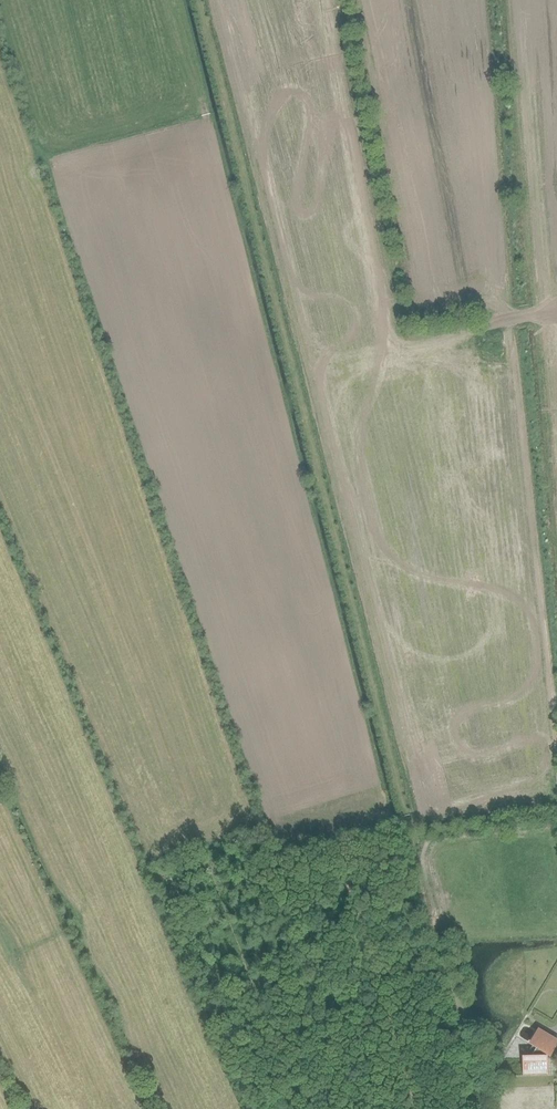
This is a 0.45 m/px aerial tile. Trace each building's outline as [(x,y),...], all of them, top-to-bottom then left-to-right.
[(546,1073),(546,1058),(548,1054),(550,1055),(556,1043),(556,1042),(539,1031),(531,1044),(536,1047),(529,1058),(524,1058),(524,1073),(546,1073)]
